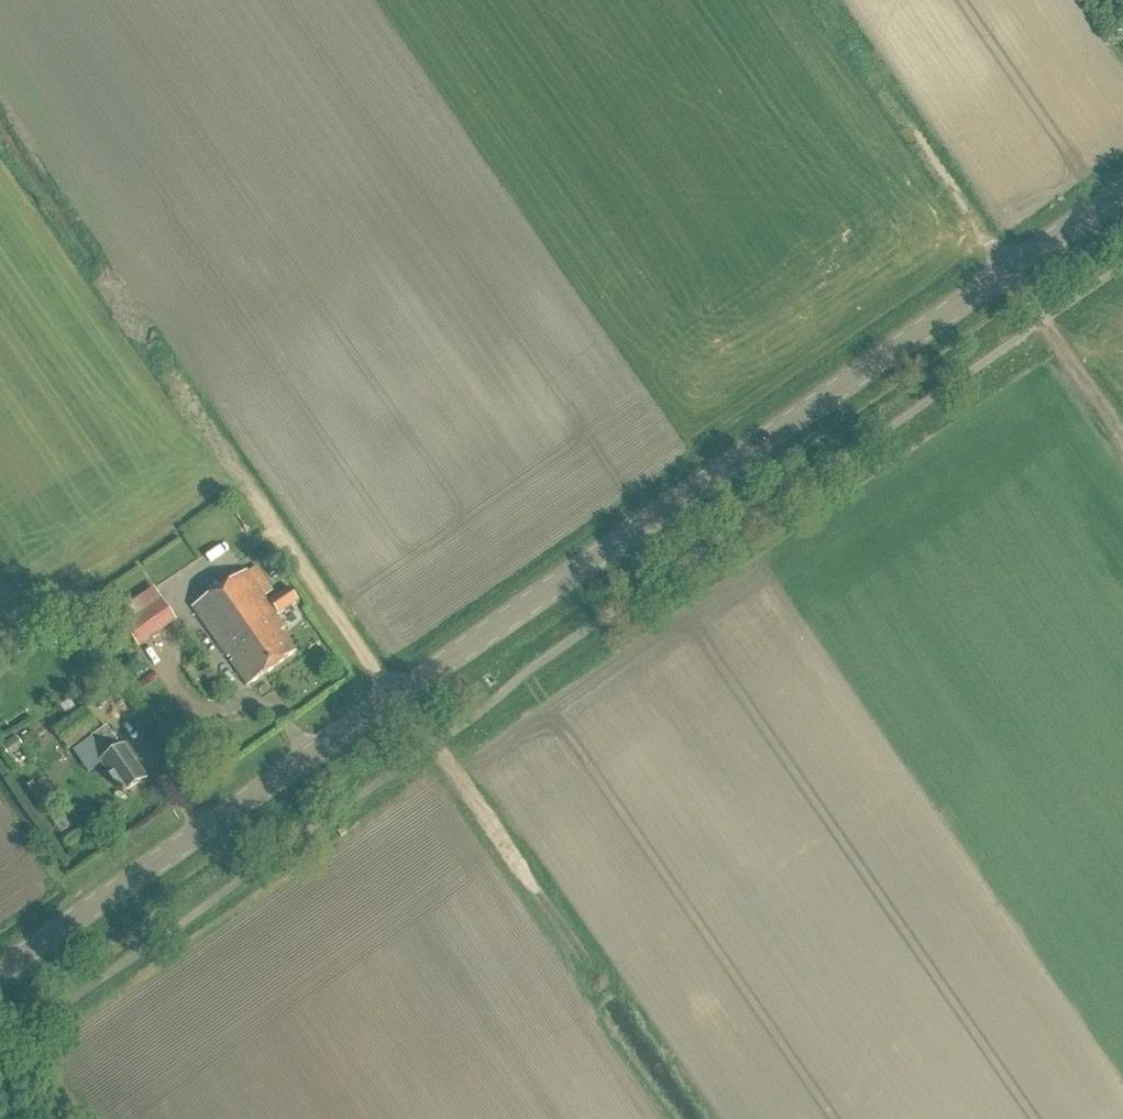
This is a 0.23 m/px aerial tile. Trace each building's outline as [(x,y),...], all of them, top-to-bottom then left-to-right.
[(281,633),(285,630),(276,617),(298,601),(289,588),(268,603),(246,571),(192,608),(247,687),(295,654),(281,633)] [(116,613),(129,631),(136,626),(149,644),(179,622),(154,586),(116,613)] [(85,709),(54,731),(68,750),(99,729),(85,709)] [(134,762),(138,760),(127,744),(121,749),(106,728),(91,739),(105,759),(100,763),(123,795),(146,779),(134,762)] [(16,739),(2,749),(8,758),(23,748),(16,739)]
